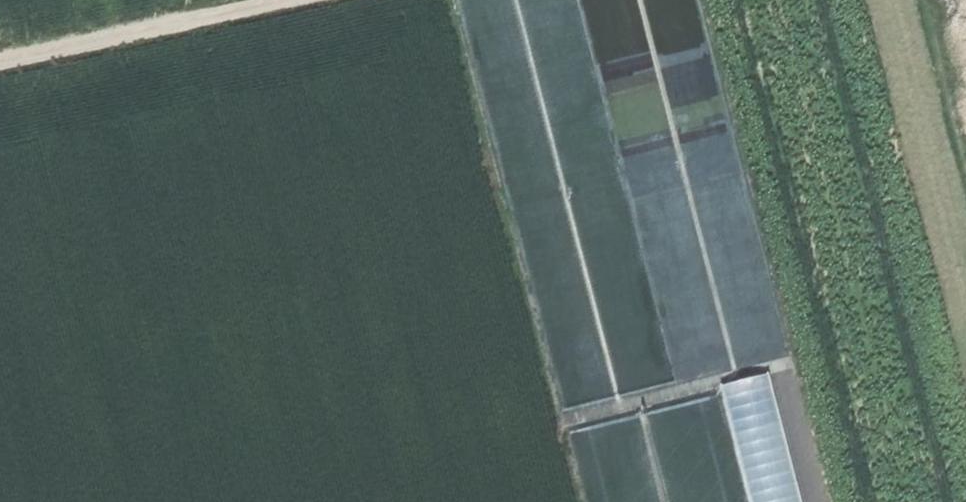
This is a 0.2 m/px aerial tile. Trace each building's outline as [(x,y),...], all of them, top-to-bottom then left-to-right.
[(783,486),(793,484),(768,372),(721,382),(738,460),(762,455),(766,474),(779,471),(783,486)]
